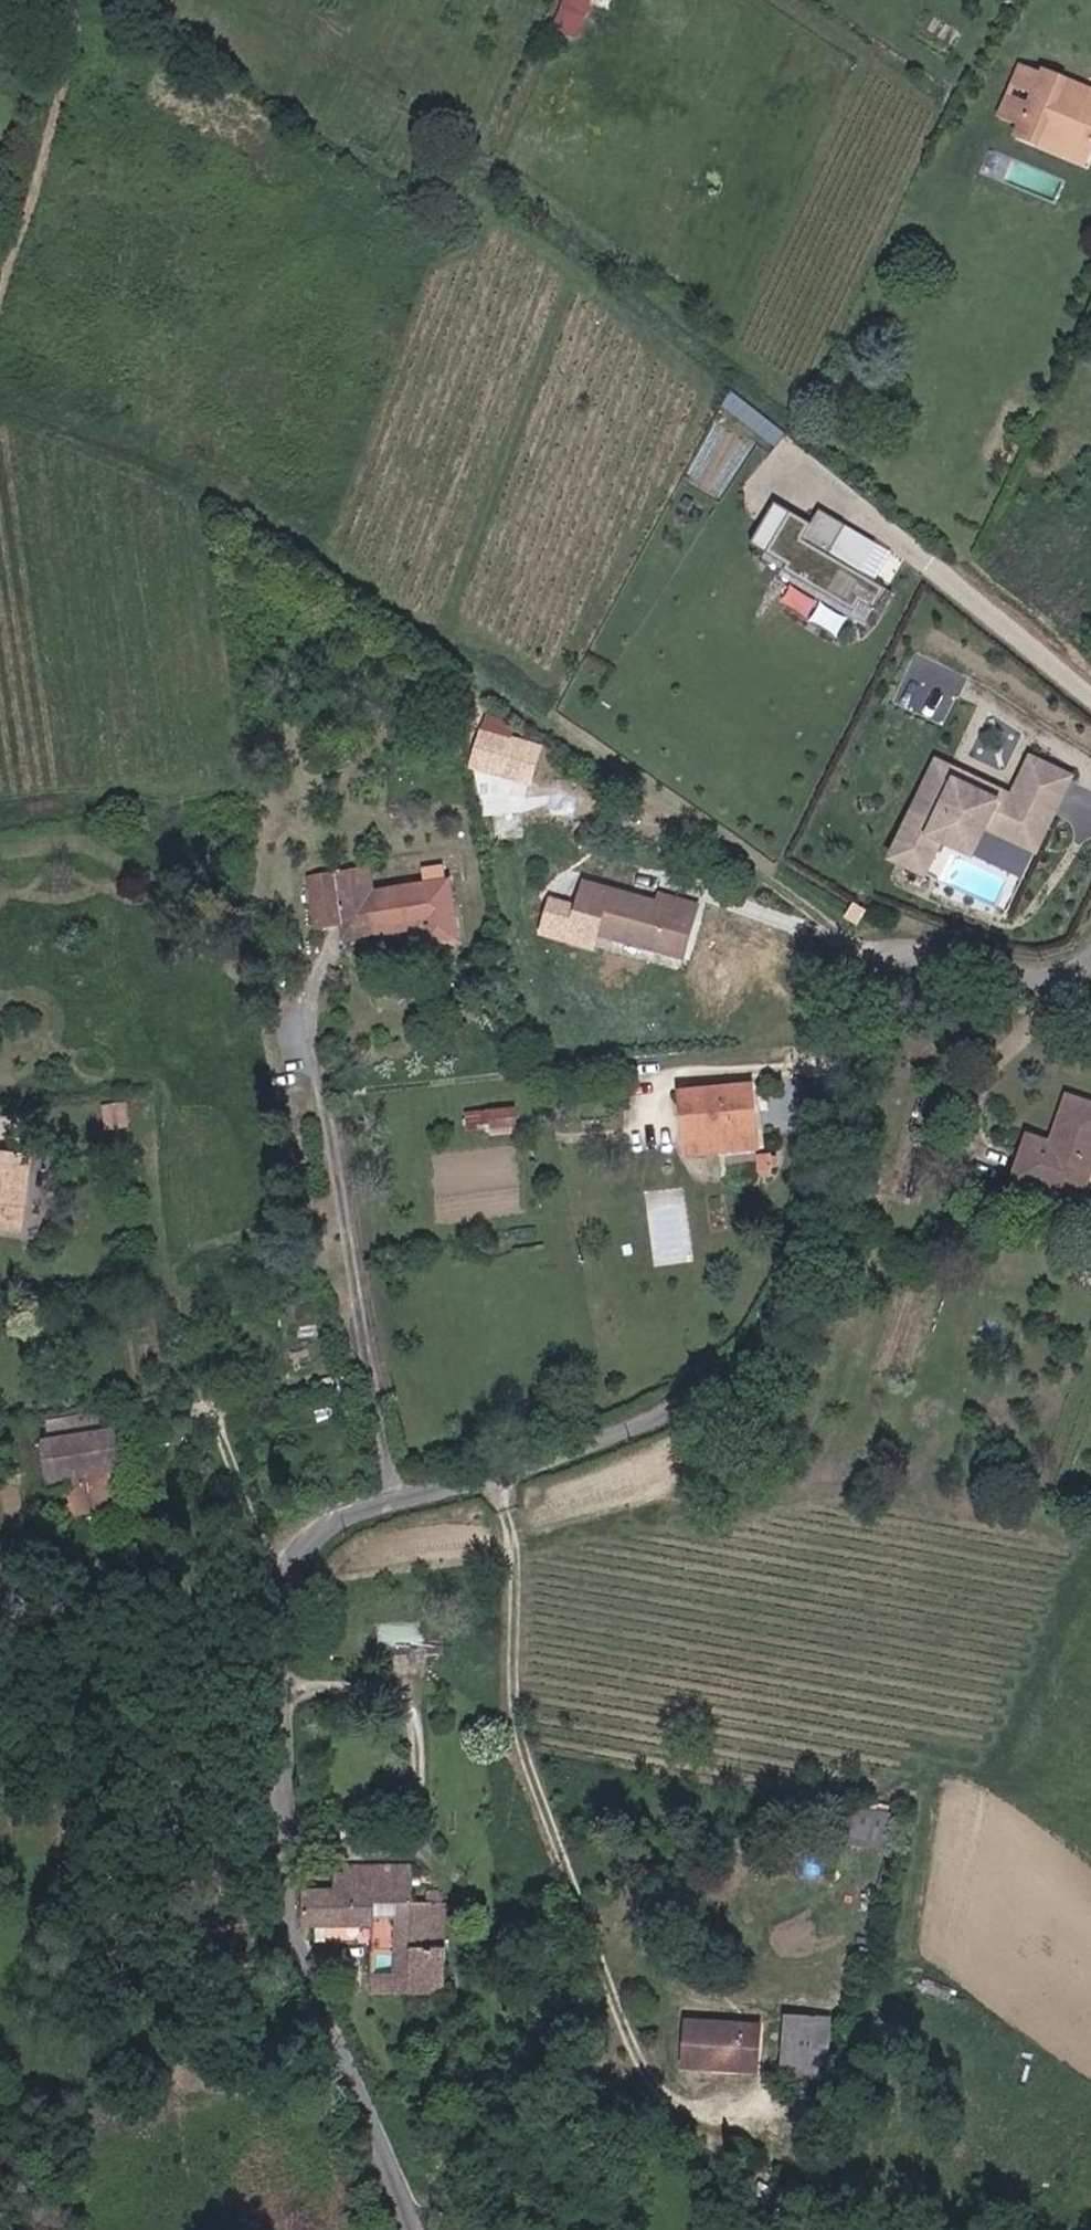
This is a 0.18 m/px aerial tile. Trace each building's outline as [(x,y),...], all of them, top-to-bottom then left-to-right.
[(554,28),(580,37),(594,0),(564,0),(554,28)] [(1017,133),(1038,141),(1042,132),(1090,150),(1090,146),(1090,84),(1043,65),(1017,133)] [(1038,141),(1090,162),(1090,146),(1090,150),(1042,132),(1038,141)] [(870,584),(884,591),(895,569),(835,539),(850,508),(823,495),(816,509),(794,498),(772,541),(794,552),(791,557),(865,594),(870,584)] [(1026,753),(1007,793),(975,778),(937,759),(889,860),(928,878),(944,844),(976,859),(989,832),(1038,855),(1075,776),(1026,753)] [(492,814),(496,842),(524,838),(521,810),(492,814)] [(366,865),(308,871),(313,920),(341,917),(343,939),(399,933),(401,954),(455,948),(448,881),(369,890),(366,865)] [(582,881),(567,939),(597,946),(600,931),(688,953),(700,901),(664,892),(662,900),(582,881)] [(691,1142),(722,1138),(724,1148),(763,1143),(756,1081),(685,1090),(691,1142)] [(1019,1171),(1084,1196),(1090,1176),(1090,1099),(1075,1093),(1058,1140),(1033,1131),(1019,1171)] [(129,1101),(107,1103),(110,1129),(132,1126),(129,1101)] [(516,1106),(467,1109),(468,1129),(517,1126),(516,1106)] [(20,1229),(31,1151),(0,1147),(0,1226),(20,1229)] [(53,1437),(107,1430),(104,1410),(50,1417),(53,1437)] [(109,1467),(123,1465),(119,1429),(107,1430),(53,1437),(57,1470),(69,1469),(71,1485),(67,1486),(71,1517),(117,1511),(113,1485),(111,1485),(109,1467)] [(337,1885),(308,1885),(308,1924),(369,1923),(369,1952),(359,1952),(359,1965),(369,1965),(369,1991),(449,1990),(448,1896),(414,1896),(414,1865),(337,1865),(337,1885)] [(795,2076),(842,2075),(841,2011),(793,2012),(795,2073),(795,2076)] [(692,2020),(690,2061),(762,2064),(763,2023),(692,2020)]
